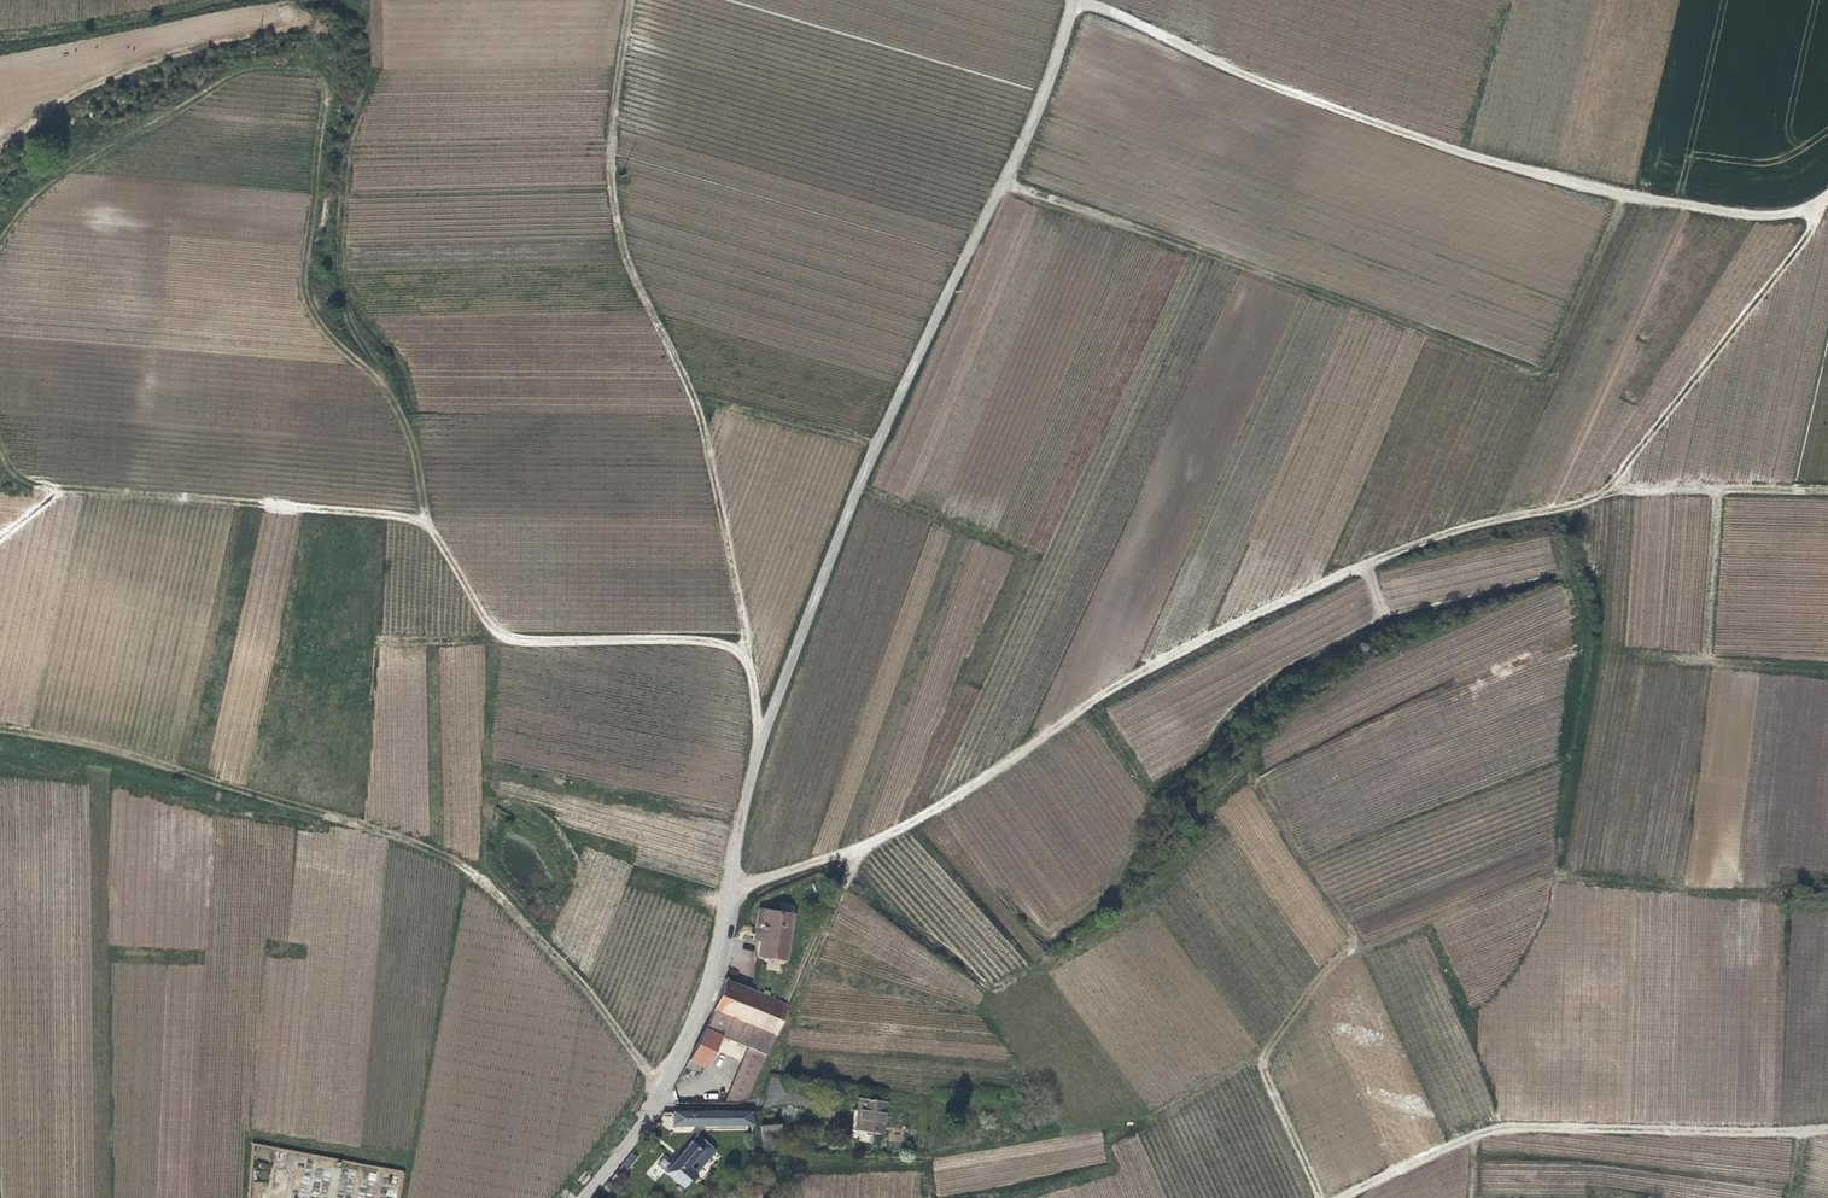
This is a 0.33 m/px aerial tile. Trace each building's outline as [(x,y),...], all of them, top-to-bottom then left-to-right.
[(755,938),(762,939),(765,909),(759,908),(755,938)] [(765,909),(762,939),(760,954),(788,957),(794,912),(765,909)] [(726,1104),(742,1104),(750,1095),(788,1003),(727,978),(704,1034),(692,1059),(706,1067),(721,1034),(749,1046),(726,1104)] [(885,1131),(889,1099),(861,1094),(857,1127),(885,1131)] [(676,1124),(753,1124),(751,1112),(676,1112),(676,1124)] [(782,1124),(764,1125),(764,1139),(783,1139),(782,1124)] [(902,1142),(902,1129),(889,1129),(889,1142),(902,1142)] [(698,1176),(713,1160),(704,1151),(711,1144),(701,1134),(678,1158),(675,1157),(671,1162),(666,1157),(660,1164),(684,1187),(695,1174),(698,1176)] [(704,1151),(713,1160),(720,1152),(711,1144),(704,1151)] [(639,1158),(633,1152),(628,1159),(633,1164),(639,1158)] [(628,1159),(619,1169),(625,1173),(633,1164),(628,1159)] [(760,1189),(749,1190),(749,1197),(761,1197),(760,1189)]
